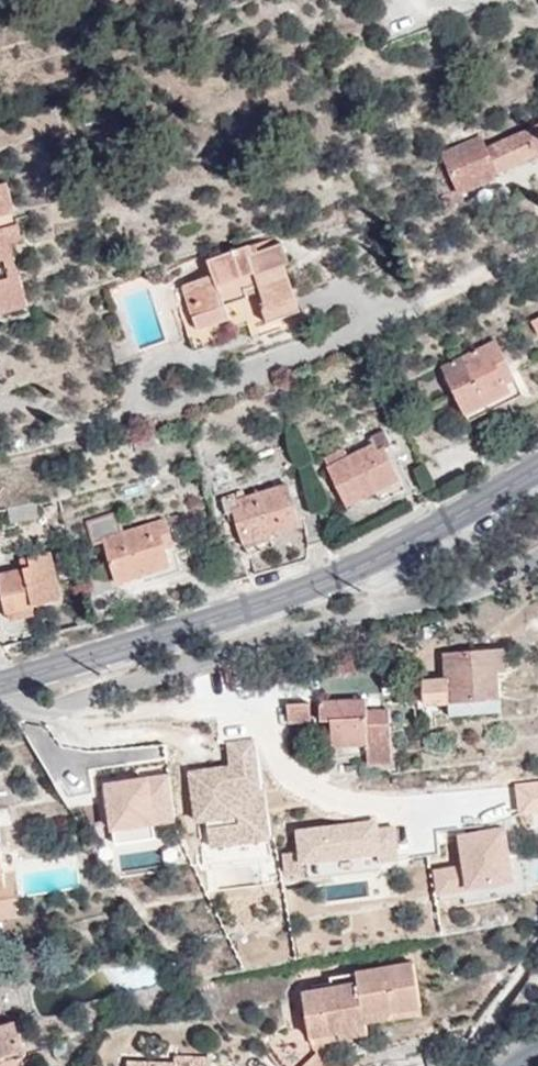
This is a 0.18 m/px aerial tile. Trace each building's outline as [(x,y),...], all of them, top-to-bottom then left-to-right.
[(477,140),(492,175),(493,174),(537,155),(537,126),(489,147),(484,138),(477,140)] [(492,175),(477,140),(445,154),(463,194),(496,180),(493,174),(492,175)] [(6,227),(4,216),(16,213),(6,183),(0,185),(0,229),(6,227)] [(4,260),(10,278),(0,281),(0,310),(1,315),(28,307),(12,244),(23,241),(16,213),(4,216),(6,227),(0,229),(0,244),(4,260)] [(281,319),(302,311),(285,265),(290,263),(284,245),(254,254),(251,246),(210,261),(216,276),(186,287),(192,305),(181,310),(196,352),(240,336),(237,328),(250,323),(255,338),(284,328),(281,319)] [(445,366),(468,414),(513,391),(516,398),(524,394),(497,339),(445,366)] [(513,391),(468,414),(472,420),(516,398),(513,391)] [(168,435),(166,429),(137,439),(134,440),(137,448),(156,443),(155,439),(168,435)] [(394,445),(386,430),(372,437),(375,443),(350,457),(346,449),(325,459),(350,505),(378,490),(383,501),(406,488),(386,450),(394,445)] [(301,526),(288,484),(239,499),(237,493),(223,498),(228,513),(235,512),(249,555),(274,547),(271,536),(301,526)] [(39,518),(36,504),(9,509),(12,524),(39,518)] [(105,539),(114,565),(120,583),(180,564),(165,519),(121,534),(116,516),(91,524),(97,541),(105,539)] [(34,607),(63,599),(51,553),(22,561),(24,569),(0,575),(0,577),(9,612),(10,612),(34,607)] [(120,583),(114,565),(83,574),(91,597),(104,594),(104,592),(121,586),(120,583)] [(36,616),(34,607),(10,612),(12,622),(36,616)] [(428,707),(451,704),(501,700),(499,673),(507,672),(506,651),(445,657),(447,681),(426,683),(428,707)] [(334,724),(335,743),(368,741),(369,747),(370,765),(387,764),(386,738),(392,738),(391,711),(369,712),(368,700),(323,703),(323,724),(334,724)] [(501,700),(451,704),(453,718),(503,714),(501,700)] [(313,723),(311,705),(289,705),(290,725),(313,723)] [(224,741),(227,765),(187,770),(193,826),(206,824),(210,853),(270,845),(256,737),(224,741)] [(108,834),(177,828),(172,777),(104,783),(108,834)] [(400,872),(397,821),(296,829),(300,879),(400,872)] [(460,866),(434,868),(437,896),(514,889),(508,828),(457,832),(460,866)] [(266,861),(214,866),(216,885),(268,880),(266,861)] [(415,962),(358,973),(360,984),(333,989),(304,994),(312,1038),(343,1032),(342,1029),(368,1024),(367,1014),(393,1009),(394,1011),(422,1005),(415,962)] [(360,984),(358,973),(331,977),(333,989),(360,984)] [(424,1013),(422,1005),(394,1011),(393,1009),(367,1014),(368,1024),(424,1013)] [(23,1049),(16,1021),(0,1026),(0,1055),(23,1049)] [(343,1032),(312,1038),(314,1046),(371,1035),(368,1024),(342,1029),(343,1032)] [(23,1049),(0,1055),(0,1063),(26,1056),(23,1049)] [(318,1052),(305,1065),(332,1065),(318,1052)] [(176,1064),(179,1064),(179,1065),(213,1065),(214,1057),(176,1056),(176,1064)]
